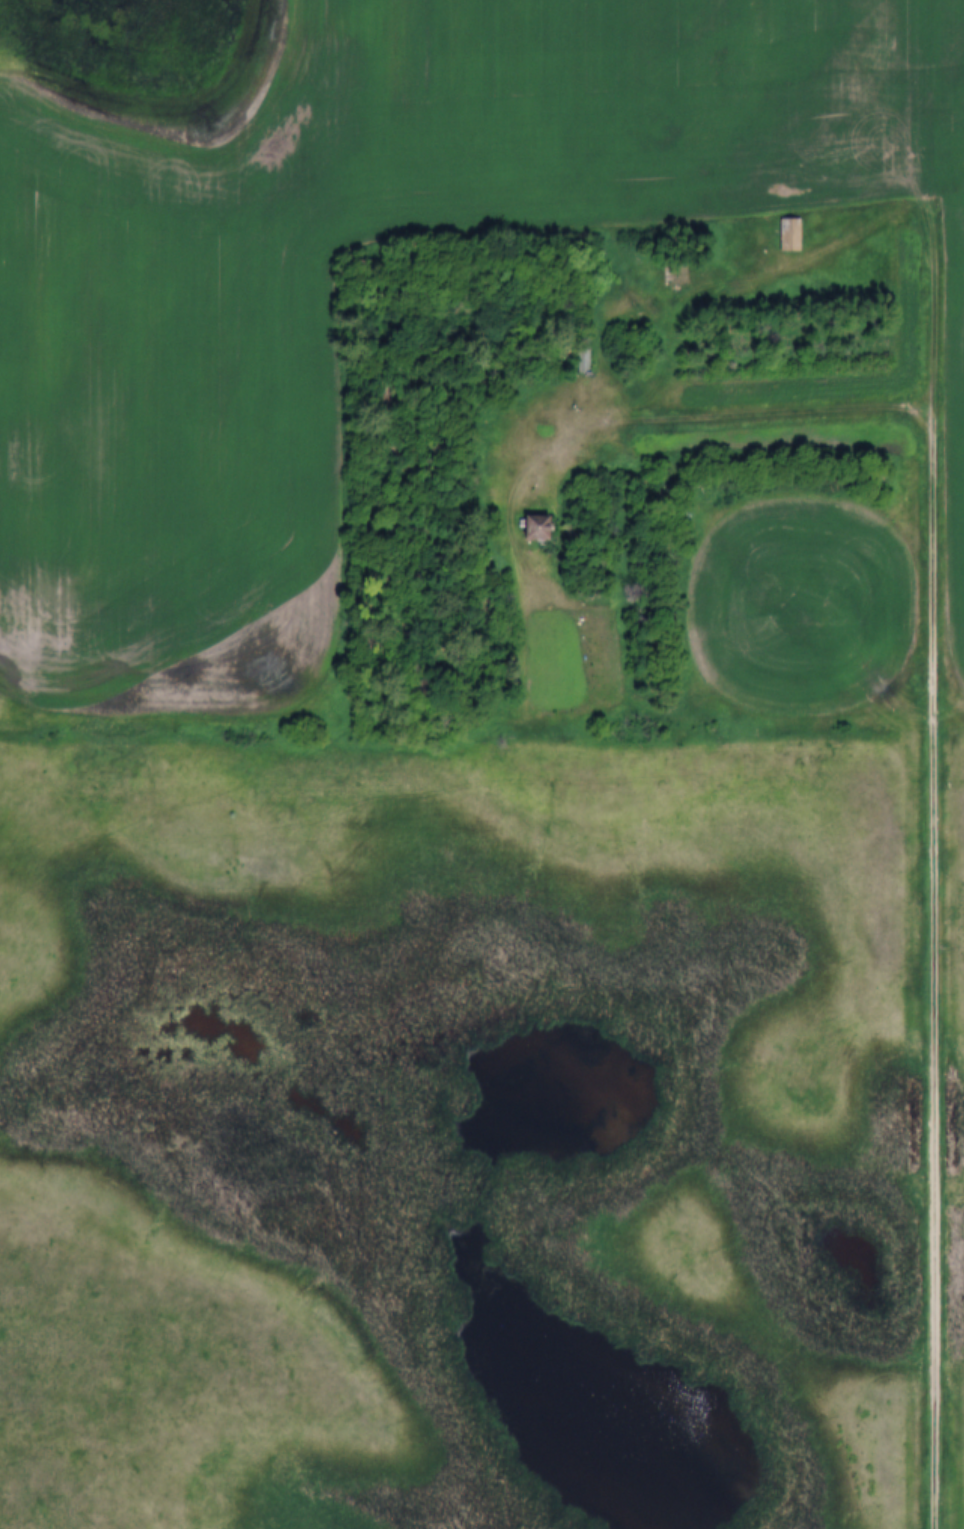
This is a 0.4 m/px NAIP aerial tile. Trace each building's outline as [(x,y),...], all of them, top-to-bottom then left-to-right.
[(777,252),(798,252),(798,219),(777,219),(777,252)] [(577,373),(592,373),(592,350),(577,350),(577,373)] [(540,541),(540,513),(516,513),(516,541),(540,541)]
